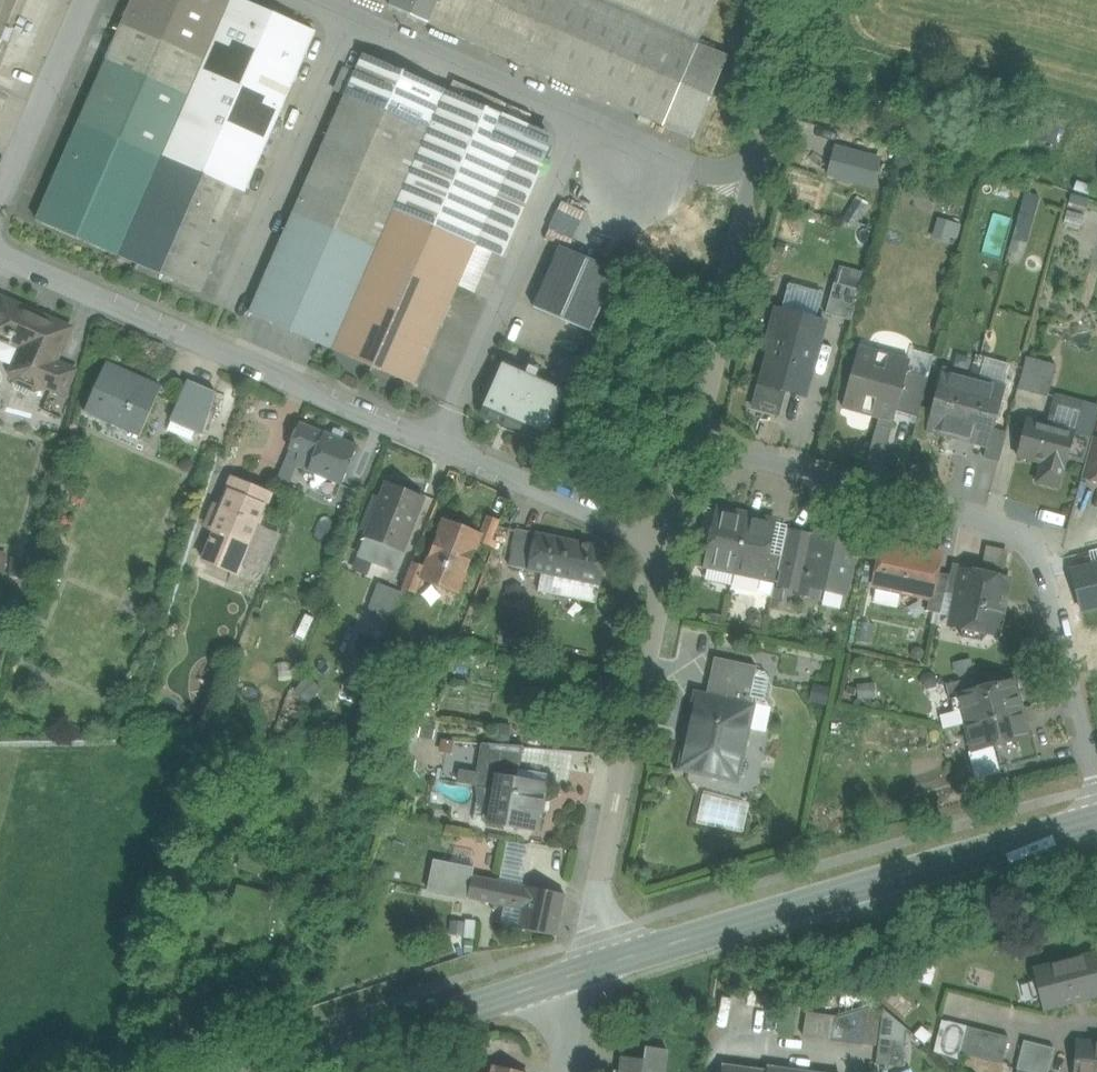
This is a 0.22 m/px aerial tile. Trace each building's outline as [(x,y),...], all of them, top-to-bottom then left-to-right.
[(18,0),(0,0),(0,43),(18,0)] [(0,77),(0,85),(25,93),(55,0),(25,0),(0,77)] [(106,61),(189,97),(231,0),(133,0),(106,61)] [(238,0),(231,0),(189,97),(163,157),(217,181),(217,180),(245,192),(315,33),(238,0)] [(663,126),(698,45),(718,0),(373,0),(663,126)] [(698,45),(663,126),(693,139),(728,58),(698,45)] [(405,73),(364,55),(346,95),(388,113),(405,73)] [(189,97),(106,61),(37,221),(119,257),(163,157),(189,97)] [(454,94),(405,73),(388,113),(428,131),(511,166),(517,153),(528,126),(498,113),(454,94)] [(481,93),(459,83),(454,94),(498,113),(503,103),(481,93)] [(388,113),(346,95),(294,214),(354,241),(376,250),(394,210),(428,131),(388,113)] [(532,116),(503,103),(498,113),(528,126),(532,116)] [(549,136),(528,126),(517,153),(541,164),(550,142),(549,136)] [(511,166),(428,131),(394,210),(476,246),(502,188),(511,166)] [(875,188),(882,155),(833,144),(826,176),(875,188)] [(541,164),(517,153),(511,166),(536,176),(536,174),(537,174),(541,164)] [(217,181),(163,157),(119,257),(201,293),(245,192),(217,180),(217,181)] [(536,176),(511,166),(502,188),(526,198),(537,174),(536,174),(536,176)] [(844,219),(857,226),(869,201),(857,195),(844,219)] [(1068,208),(1084,212),(1087,200),(1072,196),(1068,208)] [(476,246),(394,210),(376,250),(354,241),(346,260),(368,270),(359,290),(399,307),(416,267),(458,286),(476,246)] [(1066,212),(1063,226),(1079,231),(1083,217),(1066,212)] [(354,241),(294,214),(250,314),(333,350),(359,290),(368,270),(346,260),(354,241)] [(1012,244),(1021,246),(1029,217),(1020,215),(1012,244)] [(963,227),(938,221),(933,242),(952,246),(953,240),(959,242),(962,227),(963,227)] [(493,253),(476,246),(458,286),(475,293),(493,253)] [(618,272),(561,247),(534,308),(591,333),(618,272)] [(399,307),(359,290),(333,350),(415,386),(458,286),(416,267),(399,307)] [(834,286),(825,316),(851,323),(859,294),(834,286)] [(2,300),(0,306),(0,336),(10,340),(16,338),(20,340),(20,339),(26,342),(28,348),(27,352),(21,353),(12,372),(18,375),(39,384),(66,396),(76,372),(54,362),(69,329),(2,300)] [(785,313),(774,310),(764,348),(769,350),(775,351),(785,313)] [(824,324),(785,313),(775,351),(769,350),(760,384),(804,396),(824,324)] [(912,364),(860,350),(842,408),(879,419),(876,427),(891,432),(897,412),(908,374),(912,364)] [(933,360),(914,354),(912,364),(908,374),(928,380),(933,360)] [(1056,367),(1026,359),(1017,391),(1021,392),(1047,399),(1054,375),(1056,367)] [(567,389),(505,362),(482,415),(543,442),(567,389)] [(163,391),(107,365),(85,413),(141,439),(163,391)] [(974,380),(944,372),(933,412),(928,431),(929,432),(958,439),(974,380)] [(928,380),(908,374),(897,412),(918,418),(920,409),(928,380)] [(18,375),(11,391),(32,400),(39,384),(18,375)] [(1004,388),(974,380),(958,439),(987,448),(988,448),(989,442),(993,430),(1003,393),(1004,388)] [(216,394),(191,382),(172,422),(203,437),(216,394)] [(1046,425),(1075,433),(1074,434),(1092,439),(1092,438),(1096,424),(1096,415),(1052,403),(1046,425)] [(918,418),(913,437),(927,441),(929,432),(928,431),(933,412),(920,409),(918,418)] [(1046,425),(1028,420),(1017,459),(1042,465),(1045,466),(1045,467),(1062,472),(1065,473),(1068,461),(1074,434),(1075,433),(1046,425)] [(326,435),(300,425),(290,451),(293,452),(303,456),(298,468),(310,473),(326,435)] [(891,432),(876,427),(869,452),(883,456),(891,432)] [(993,430),(989,442),(988,448),(987,448),(984,459),(998,463),(1003,442),(1005,434),(993,430)] [(330,437),(326,435),(310,473),(315,474),(327,479),(344,486),(359,449),(344,443),(347,436),(337,431),(334,438),(330,437)] [(1092,439),(1074,434),(1068,461),(1085,466),(1092,439)] [(1092,438),(1092,439),(1085,466),(1082,477),(1096,481),(1096,440),(1092,438)] [(1062,472),(1045,467),(1045,466),(1042,465),(1037,484),(1057,490),(1062,472)] [(322,494),(327,479),(315,474),(309,488),(322,494)] [(273,496),(233,479),(218,516),(223,518),(204,562),(209,564),(231,573),(243,543),(251,547),(273,496)] [(425,500),(389,486),(368,538),(389,546),(404,552),(425,500)] [(723,508),(718,511),(711,542),(706,566),(708,566),(734,572),(746,518),(733,515),(733,514),(730,510),(723,508)] [(497,544),(493,542),(501,522),(488,517),(481,534),(482,535),(479,543),(495,549),(497,544)] [(759,521),(746,518),(734,572),(737,572),(760,577),(762,577),(763,578),(768,554),(774,527),(774,524),(771,519),(764,517),(759,520),(759,521)] [(481,534),(445,520),(438,536),(429,559),(430,559),(426,568),(421,580),(423,581),(458,595),(467,574),(476,551),(479,543),(482,535),(481,534)] [(787,530),(774,527),(768,554),(781,557),(782,551),(787,530)] [(858,538),(819,529),(817,536),(816,543),(808,542),(804,556),(801,574),(797,590),(796,594),(817,598),(819,589),(835,593),(845,595),(858,538)] [(535,534),(516,530),(509,566),(528,570),(535,534)] [(787,530),(782,551),(804,556),(808,542),(816,543),(817,536),(787,530)] [(609,549),(535,534),(528,570),(543,573),(600,585),(601,585),(609,549)] [(707,570),(708,566),(706,566),(711,542),(698,539),(692,567),(707,570)] [(941,555),(884,543),(874,587),(904,594),(929,599),(931,599),(937,573),(941,555)] [(404,552),(389,546),(383,563),(398,568),(404,552)] [(12,573),(13,552),(0,550),(0,572),(12,573)] [(1069,557),(1076,585),(1096,580),(1096,550),(1069,557)] [(782,551),(781,557),(778,569),(801,574),(804,556),(782,551)] [(781,557),(768,554),(763,578),(762,577),(761,582),(775,585),(778,569),(781,557)] [(986,554),(982,575),(1005,579),(1009,558),(986,554)] [(426,568),(413,563),(403,589),(417,595),(423,581),(421,580),(426,568)] [(967,567),(952,564),(950,576),(946,594),(959,597),(964,571),(966,571),(967,567)] [(778,569),(775,585),(797,590),(801,574),(778,569)] [(966,571),(964,571),(959,597),(953,623),(962,625),(960,631),(962,638),(982,643),(987,637),(988,630),(997,632),(1008,580),(1005,579),(982,575),(966,571)] [(760,577),(737,572),(734,585),(736,588),(754,592),(758,590),(760,577)] [(600,585),(543,573),(539,592),(596,603),(600,585)] [(950,576),(937,573),(931,599),(929,599),(927,612),(941,615),(946,594),(950,576)] [(402,589),(379,580),(368,608),(380,612),(391,617),(402,589)] [(1076,585),(1077,589),(1080,600),(1096,596),(1096,580),(1076,585)] [(904,594),(874,587),(871,605),(900,611),(904,594)] [(1080,600),(1094,658),(1096,657),(1096,596),(1080,600)] [(273,609),(267,625),(281,630),(288,615),(273,609)] [(391,617),(380,612),(377,620),(388,624),(391,617)] [(939,628),(941,615),(927,612),(924,625),(939,628)] [(359,641),(338,697),(364,707),(385,651),(359,641)] [(757,667),(715,658),(708,691),(750,700),(751,698),(757,667)] [(971,662),(954,667),(957,680),(958,682),(978,677),(976,666),(972,667),(971,662)] [(958,682),(947,685),(950,699),(959,697),(959,696),(982,690),(978,677),(958,682)] [(962,711),(966,724),(1022,710),(1015,682),(982,690),(959,696),(959,697),(962,711)] [(750,700),(708,691),(705,702),(700,700),(695,722),(692,722),(690,723),(686,741),(687,743),(690,744),(686,766),(707,770),(707,771),(711,778),(721,780),(728,776),(728,775),(734,776),(738,754),(739,755),(746,750),(748,740),(744,733),(743,732),(744,729),(750,700)] [(959,697),(950,699),(954,713),(962,711),(959,697)] [(765,701),(751,698),(750,700),(744,729),(758,732),(766,727),(770,708),(765,701)] [(1022,710),(966,724),(973,752),(994,746),(1029,738),(1029,736),(1022,710)] [(966,724),(962,711),(954,713),(941,717),(945,729),(966,724)] [(1029,738),(994,746),(1000,769),(1039,760),(1033,735),(1029,736),(1029,738)] [(525,748),(484,744),(478,774),(475,788),(495,792),(498,776),(519,780),(525,748)] [(980,782),(1002,777),(1000,769),(994,746),(973,752),(980,782)] [(475,788),(478,774),(460,771),(458,785),(475,788)] [(519,780),(498,776),(495,792),(488,825),(537,834),(546,785),(519,780)] [(1002,777),(980,782),(972,784),(975,794),(1004,787),(1002,777)] [(704,791),(697,823),(745,833),(752,801),(704,791)] [(522,881),(530,846),(510,841),(502,876),(522,881)] [(498,883),(473,877),(469,896),(493,902),(498,883)] [(565,896),(528,888),(527,889),(498,883),(493,902),(493,903),(505,906),(523,910),(519,928),(556,936),(565,896)] [(505,906),(501,924),(519,928),(523,910),(505,906)] [(1036,971),(1046,1008),(1096,995),(1096,955),(1036,971)] [(878,960),(866,958),(863,971),(875,974),(878,960)] [(863,995),(844,993),(841,1018),(861,1011),(863,995)] [(839,1018),(838,1019),(835,1041),(865,1045),(869,1011),(870,1007),(861,1011),(841,1018),(839,1018)] [(883,1013),(869,1011),(865,1045),(878,1047),(883,1013)] [(839,1017),(808,1013),(805,1036),(835,1041),(838,1019),(839,1018),(839,1017)] [(896,1024),(884,1023),(882,1035),(894,1037),(896,1024)] [(1009,1037),(968,1027),(961,1055),(1002,1065),(1009,1037)] [(906,1041),(880,1038),(876,1064),(902,1068),(906,1041)] [(1024,1041),(1017,1069),(1028,1071),(1048,1071),(1054,1049),(1024,1041)] [(1077,1043),(1075,1071),(1096,1071),(1096,1044),(1077,1043)] [(919,1049),(908,1048),(907,1060),(918,1061),(919,1049)] [(667,1051),(650,1049),(648,1060),(665,1063),(667,1051)] [(623,1057),(621,1071),(664,1071),(665,1063),(648,1060),(623,1057)]
